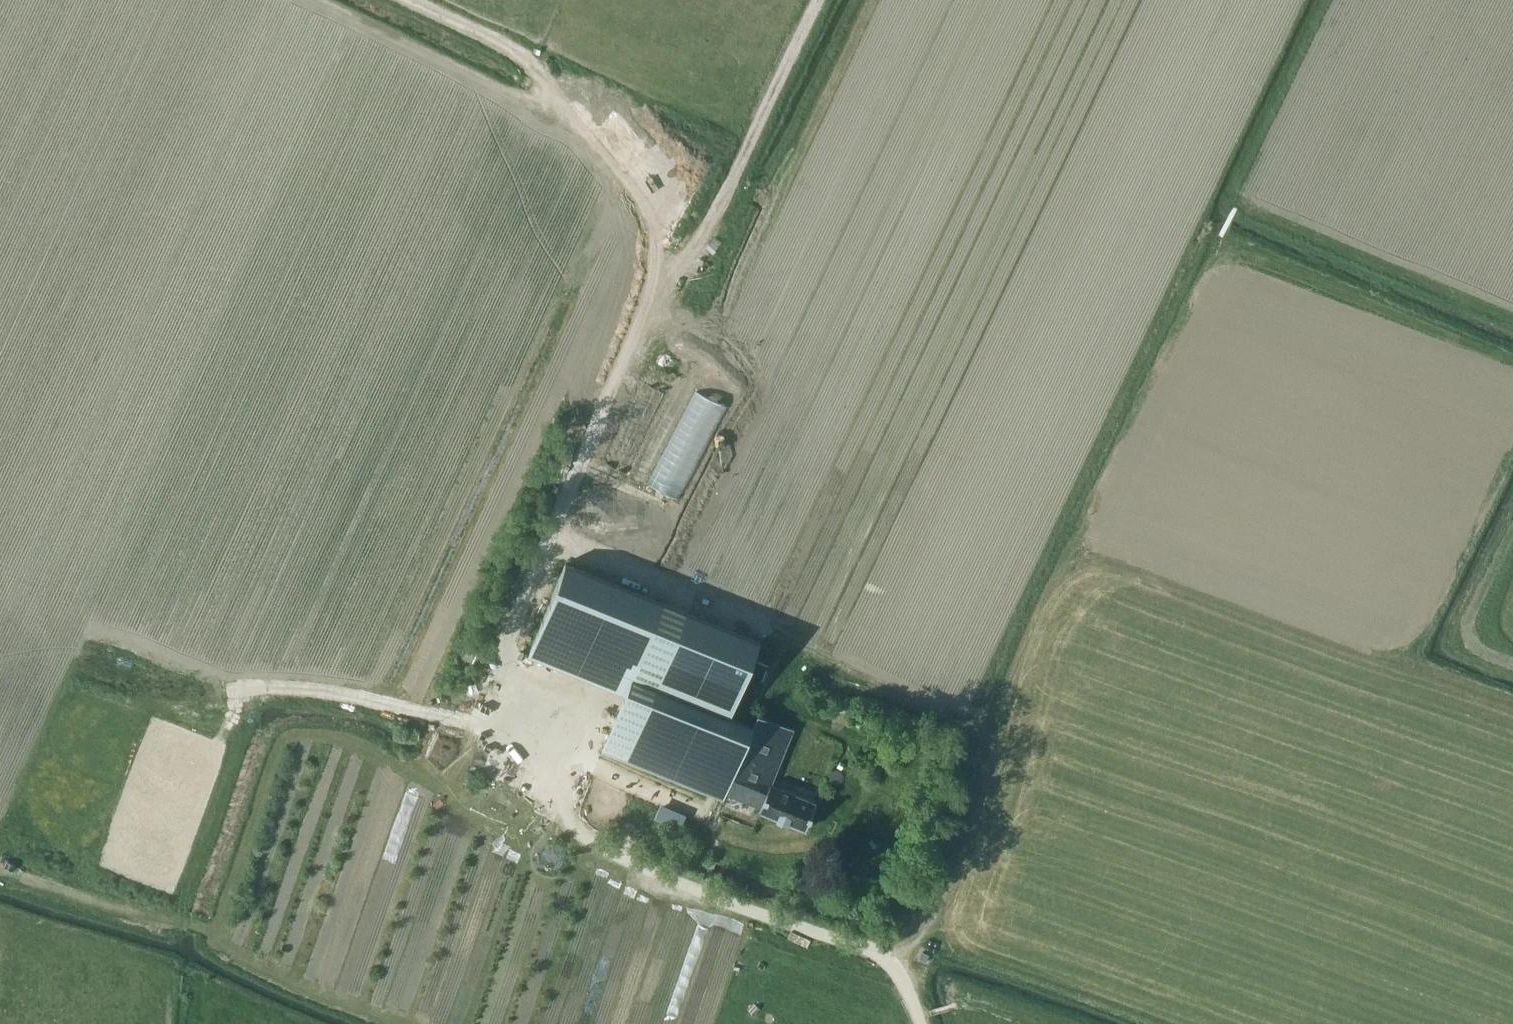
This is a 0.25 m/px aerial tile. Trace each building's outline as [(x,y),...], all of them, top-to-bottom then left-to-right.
[(645,383),(606,462),(626,472),(665,393),(645,383)] [(677,497),(723,405),(689,388),(643,480),(677,497)] [(805,828),(816,802),(771,783),(794,728),(757,713),(753,724),(729,715),(760,640),(566,561),(527,656),(529,657),(536,639),(632,676),(601,751),(723,800),(727,790),(762,804),(760,810),(805,828)]
